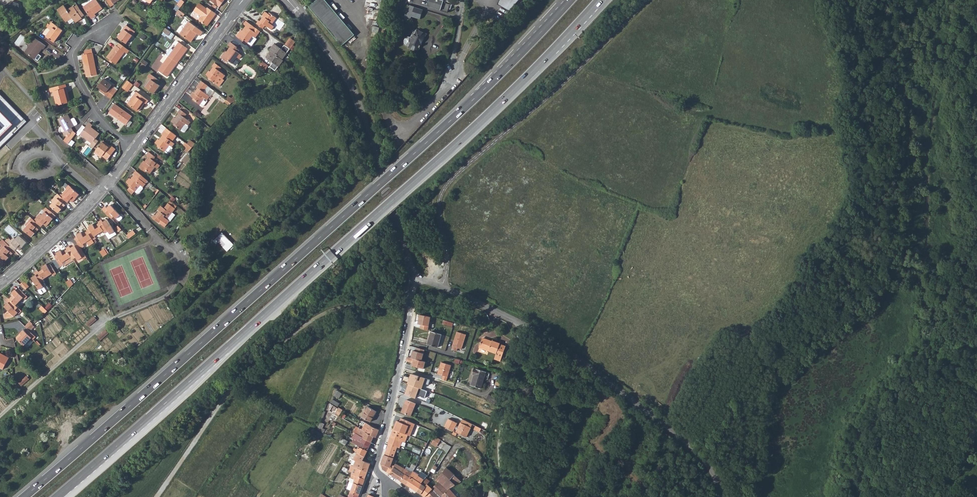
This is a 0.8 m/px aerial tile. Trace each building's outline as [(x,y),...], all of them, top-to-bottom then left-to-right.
[(84,7),(93,18),(97,15),(96,13),(103,8),(98,0),(93,0),(84,7)] [(309,7),(317,16),(330,6),(325,0),(317,0),(309,7)] [(426,5),(446,12),(449,5),(450,5),(451,0),(427,0),(426,5)] [(499,3),(511,10),(520,0),(500,0),(499,3)] [(11,1),(5,6),(6,13),(13,16),(19,12),(18,4),(11,1)] [(200,3),(195,10),(203,15),(200,19),(208,25),(217,13),(209,7),(208,8),(200,3)] [(64,5),(58,10),(66,22),(68,21),(70,24),(75,21),(76,23),(82,18),(81,18),(76,10),(80,8),(78,5),(74,7),(74,6),(68,10),(64,5)] [(410,20),(411,15),(414,7),(408,5),(406,14),(410,15),(409,19),(410,20)] [(354,36),(330,6),(317,16),(328,30),(338,41),(342,47),(354,36)] [(411,15),(420,17),(423,9),(414,7),(411,15)] [(80,8),(76,10),(81,18),(85,15),(80,8)] [(182,18),(186,13),(180,9),(176,14),(182,18)] [(258,21),(256,24),(263,29),(265,26),(271,30),(274,27),(271,25),(276,18),(269,13),(268,14),(265,12),(262,16),(263,17),(265,18),(264,20),(262,18),(260,21),(258,21)] [(190,21),(181,34),(192,41),(198,33),(201,35),(204,32),(190,21)] [(242,30),(237,37),(243,41),(244,40),(249,43),(253,37),(255,38),(260,32),(256,28),(255,30),(252,28),(253,26),(246,21),(243,25),(246,27),(244,30),(246,31),(245,33),(243,31),(242,30)] [(52,30),(47,37),(55,43),(61,34),(62,35),(65,31),(53,23),(51,25),(49,23),(47,26),(49,28),(52,30)] [(121,33),(118,37),(127,44),(136,32),(127,26),(124,29),(125,30),(122,33),(121,33)] [(409,47),(409,48),(418,52),(426,34),(417,29),(416,31),(414,30),(411,37),(408,36),(405,38),(404,40),(404,44),(407,46),(409,47)] [(36,38),(26,53),(34,59),(38,53),(40,54),(43,49),(44,50),(47,46),(36,38)] [(288,41),(285,45),(291,49),(294,45),(288,41)] [(171,49),(167,55),(170,56),(178,63),(188,49),(180,42),(174,51),(171,49)] [(226,52),(221,58),(227,63),(228,62),(232,65),(237,58),(239,60),(242,56),(238,54),(240,52),(236,49),(237,48),(230,42),(227,46),(230,49),(228,51),(230,52),(229,54),(227,53),(226,52)] [(128,54),(130,51),(120,44),(118,47),(117,46),(108,58),(117,64),(125,53),(128,54)] [(283,60),(291,49),(285,45),(282,49),(274,44),(269,50),(270,51),(265,57),(272,63),(270,67),(275,71),(284,61),(283,60)] [(84,56),(83,56),(87,78),(98,76),(93,54),(84,56)] [(168,77),(178,63),(170,56),(159,71),(168,77)] [(209,71),(206,75),(209,77),(208,78),(219,86),(224,80),(223,79),(226,76),(219,71),(221,68),(215,64),(212,67),(213,68),(211,71),(213,72),(212,73),(211,72),(209,71)] [(151,74),(148,78),(152,80),(146,88),(155,95),(161,87),(158,84),(160,81),(151,74)] [(104,79),(98,87),(100,89),(102,90),(101,91),(108,96),(113,89),(115,87),(104,79)] [(129,93),(134,85),(128,81),(123,89),(129,93)] [(204,107),(208,102),(208,100),(207,100),(214,91),(208,86),(202,81),(197,88),(198,89),(196,91),(198,93),(197,94),(195,93),(194,92),(191,96),(194,98),(193,99),(203,107),(204,107)] [(57,106),(68,103),(65,89),(64,85),(49,89),(50,92),(54,91),(57,106)] [(113,89),(108,96),(112,98),(117,91),(113,89)] [(137,92),(128,104),(139,112),(145,103),(146,104),(149,101),(137,92)] [(26,122),(0,95),(0,147),(26,122)] [(229,97),(226,100),(227,101),(232,104),(240,100),(234,96),(232,99),(229,97)] [(116,104),(110,113),(126,126),(127,125),(130,127),(133,122),(130,120),(133,117),(116,104)] [(175,124),(174,125),(182,130),(186,124),(188,126),(191,122),(185,117),(187,114),(181,110),(178,113),(179,114),(177,117),(179,118),(178,120),(176,118),(175,117),(172,121),(175,124)] [(68,115),(59,120),(65,132),(63,133),(64,136),(73,132),(72,128),(74,127),(77,126),(77,124),(75,120),(74,119),(71,120),(68,115)] [(92,147),(95,149),(99,143),(96,141),(100,135),(92,129),(93,127),(90,124),(86,129),(83,133),(81,136),(93,144),(92,147)] [(173,142),(177,137),(167,129),(162,135),(163,136),(161,139),(163,140),(162,142),(160,140),(159,139),(156,144),(159,146),(158,147),(169,155),(174,149),(172,147),(175,144),(173,142)] [(69,140),(70,138),(73,141),(78,135),(74,132),(73,132),(64,136),(69,140)] [(103,142),(96,153),(102,158),(104,156),(109,160),(117,150),(111,146),(110,148),(107,146),(108,145),(103,142)] [(144,162),(139,169),(146,174),(147,172),(151,175),(156,168),(158,170),(161,167),(157,164),(158,162),(155,159),(156,158),(149,153),(146,157),(149,159),(146,162),(148,163),(147,165),(145,163),(144,162)] [(146,185),(148,182),(137,172),(134,175),(135,176),(133,179),(134,181),(133,182),(132,180),(131,179),(127,183),(130,186),(129,187),(130,187),(136,193),(138,194),(140,194),(144,190),(143,189),(147,185),(146,185)] [(136,193),(130,187),(127,190),(133,196),(136,193)] [(68,190),(62,197),(64,199),(66,200),(67,201),(69,199),(71,200),(73,203),(80,195),(73,188),(70,192),(68,190)] [(63,203),(66,200),(64,199),(62,197),(60,195),(53,202),(55,203),(52,206),(60,213),(66,206),(63,203)] [(156,215),(153,219),(166,229),(171,223),(172,223),(177,217),(174,214),(177,210),(170,205),(165,210),(162,208),(159,211),(161,212),(162,214),(162,215),(160,214),(157,216),(156,215)] [(106,208),(104,210),(113,220),(115,218),(118,220),(120,222),(121,222),(124,220),(124,218),(122,216),(112,206),(108,209),(106,208)] [(47,227),(57,216),(47,208),(44,211),(47,213),(44,216),(42,214),(35,221),(37,223),(39,224),(40,225),(42,223),(44,225),(47,227)] [(35,225),(37,223),(35,221),(32,218),(26,225),(28,227),(25,230),(32,236),(39,229),(36,227),(35,225)] [(103,221),(100,223),(100,224),(105,231),(107,234),(110,239),(118,235),(118,234),(109,220),(109,221),(104,223),(103,221)] [(91,229),(88,231),(88,232),(93,239),(94,241),(98,239),(96,237),(105,231),(100,224),(96,227),(94,225),(90,228),(91,229)] [(135,230),(127,235),(131,239),(138,235),(135,230)] [(78,237),(76,239),(80,245),(82,249),(85,247),(84,245),(93,239),(88,232),(83,235),(82,233),(78,236),(78,237)] [(223,233),(214,241),(217,244),(219,242),(224,247),(230,241),(223,233)] [(15,251),(17,248),(20,251),(27,244),(19,237),(16,240),(14,238),(12,241),(9,238),(5,242),(11,247),(12,248),(13,250),(15,251)] [(11,247),(5,242),(3,240),(0,244),(0,245),(2,247),(0,249),(0,250),(1,251),(0,252),(0,257),(5,261),(12,253),(10,251),(8,250),(11,247)] [(70,247),(67,249),(68,251),(73,257),(74,260),(75,260),(77,258),(79,261),(83,258),(85,260),(88,258),(82,249),(80,245),(77,247),(72,250),(70,247)] [(63,264),(73,257),(68,251),(63,254),(62,252),(58,254),(58,256),(55,257),(62,268),(64,266),(63,264)] [(63,264),(64,266),(74,260),(73,257),(63,264)] [(45,270),(40,273),(45,280),(54,274),(56,276),(59,274),(52,264),(49,266),(48,265),(44,267),(45,270)] [(40,273),(39,271),(36,273),(38,275),(33,278),(41,290),(40,291),(43,294),(44,294),(48,292),(46,287),(44,285),(47,283),(45,280),(40,273)] [(16,295),(13,299),(19,305),(26,298),(28,299),(30,296),(22,288),(19,291),(18,290),(15,293),(16,295)] [(11,303),(7,307),(11,311),(7,314),(8,318),(16,317),(16,316),(17,316),(21,313),(22,313),(24,311),(23,310),(19,305),(13,299),(11,298),(8,301),(11,303)] [(41,308),(47,313),(48,312),(49,310),(44,305),(41,308)] [(430,317),(418,315),(417,323),(420,324),(419,328),(427,330),(430,317)] [(89,326),(95,321),(97,320),(96,319),(94,316),(92,318),(90,320),(86,323),(89,326)] [(33,319),(27,325),(29,327),(36,322),(33,319)] [(38,336),(29,327),(27,330),(26,329),(22,332),(24,334),(20,338),(26,344),(34,337),(36,338),(38,336)] [(106,330),(98,336),(101,340),(108,333),(106,330)] [(430,330),(427,343),(437,346),(441,333),(430,330)] [(466,335),(458,332),(452,349),(457,351),(458,348),(461,349),(466,335)] [(480,339),(478,347),(496,353),(495,356),(501,358),(504,347),(499,345),(499,344),(490,341),(490,342),(480,339)] [(424,369),(425,362),(423,361),(425,354),(413,350),(411,358),(407,357),(407,362),(412,363),(412,366),(424,369)] [(6,367),(11,357),(0,351),(0,364),(6,367)] [(451,365),(441,362),(437,374),(443,376),(442,380),(447,381),(451,365)] [(474,377),(471,386),(481,389),(486,372),(474,368),(472,374),(475,375),(475,377),(474,377)] [(407,384),(408,385),(421,389),(423,383),(428,385),(430,380),(411,374),(407,384)] [(26,376),(19,383),(21,386),(29,380),(26,376)] [(421,389),(408,385),(404,395),(415,398),(417,395),(425,398),(427,392),(421,389)] [(489,394),(487,399),(494,403),(496,398),(489,394)] [(411,416),(416,403),(406,399),(401,412),(411,416)] [(335,420),(338,416),(335,414),(338,409),(331,404),(330,406),(331,408),(330,411),(333,413),(330,417),(335,420)] [(365,410),(362,417),(371,422),(377,412),(368,406),(366,409),(365,410)] [(415,424),(401,418),(399,422),(396,421),(393,431),(407,436),(410,437),(415,424)] [(466,420),(462,419),(461,422),(458,426),(456,425),(457,423),(448,418),(445,426),(454,430),(455,428),(457,429),(456,432),(467,437),(471,427),(473,424),(466,420)] [(371,442),(374,436),(368,433),(356,426),(355,429),(358,430),(356,434),(371,442)] [(371,426),(368,433),(374,436),(376,437),(379,430),(371,426)] [(393,431),(390,437),(401,441),(405,442),(407,436),(393,431)] [(354,435),(352,438),(357,440),(365,444),(369,446),(371,442),(356,434),(353,432),(352,434),(354,435)] [(431,443),(437,447),(441,439),(436,436),(431,443)] [(388,444),(384,455),(393,458),(397,447),(399,448),(401,441),(390,437),(388,444)] [(357,440),(355,444),(359,446),(368,450),(369,446),(365,444),(357,440)] [(355,449),(354,451),(356,452),(357,451),(358,452),(365,456),(368,450),(359,446),(357,450),(355,449)] [(363,460),(365,456),(358,452),(354,458),(353,457),(352,459),(354,459),(351,465),(352,465),(368,471),(370,463),(363,460)] [(392,461),(393,458),(384,455),(380,464),(382,469),(390,474),(400,481),(404,475),(402,474),(404,471),(405,470),(395,465),(394,466),(390,464),(392,461)] [(353,473),(352,475),(356,476),(357,476),(365,479),(368,471),(352,465),(351,465),(350,464),(350,466),(351,466),(350,471),(353,473)] [(448,468),(437,480),(438,482),(447,490),(449,488),(460,480),(448,468)] [(413,472),(405,470),(404,471),(402,474),(404,475),(400,481),(406,485),(413,472)] [(413,472),(406,485),(414,489),(425,496),(426,495),(427,496),(440,496),(441,495),(444,492),(447,490),(438,482),(435,485),(430,481),(427,484),(424,480),(425,479),(418,476),(419,475),(413,472)] [(358,496),(365,479),(357,476),(356,476),(352,475),(350,478),(355,480),(354,483),(350,482),(347,489),(351,490),(349,496),(358,496)] [(449,488),(447,490),(444,492),(441,495),(443,496),(458,496),(449,488)]
